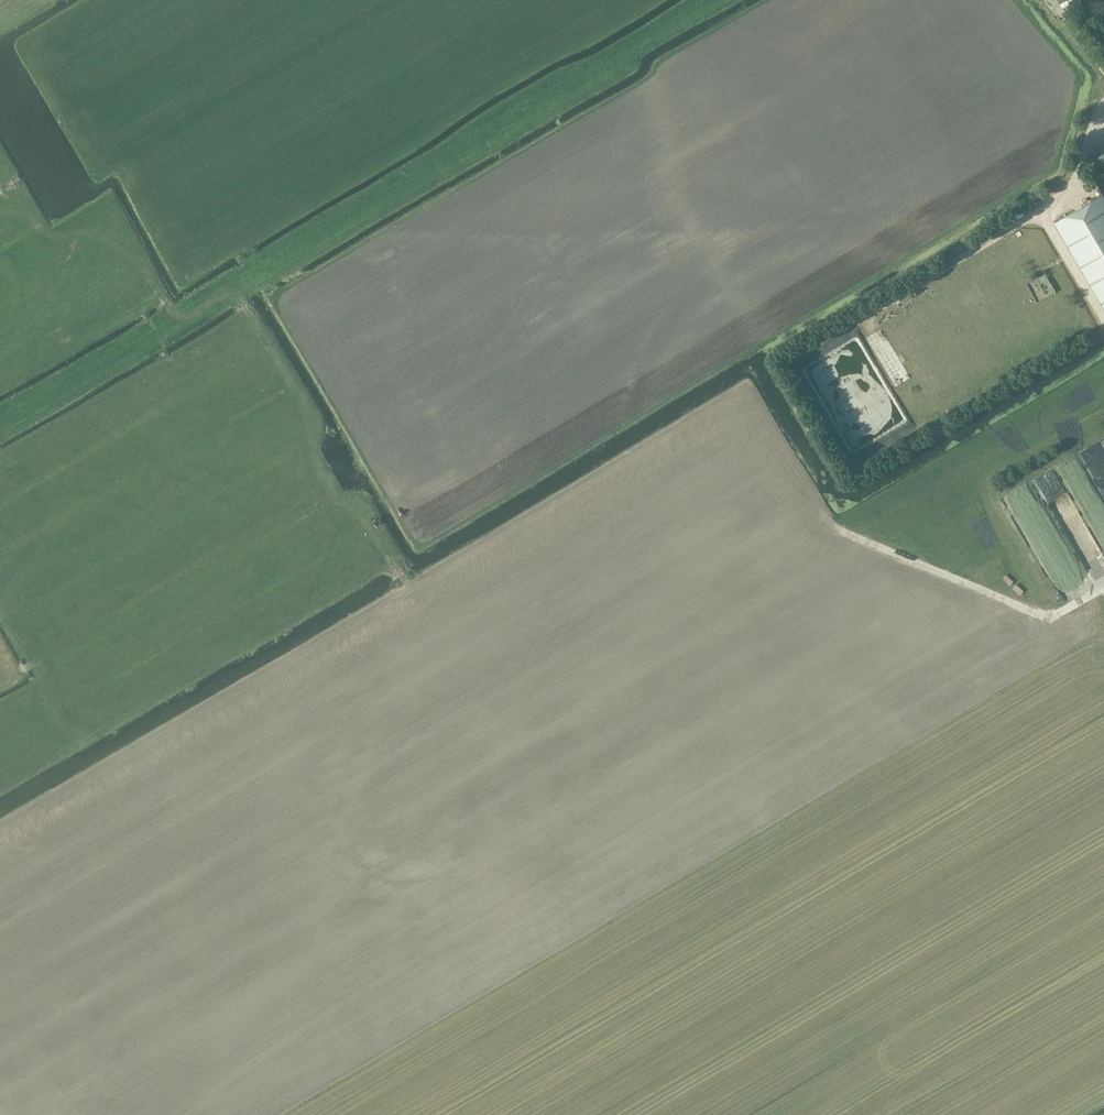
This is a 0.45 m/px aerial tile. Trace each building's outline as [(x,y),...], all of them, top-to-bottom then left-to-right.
[(1055,223),(1103,306),(1103,197),(1103,195),(1055,223)] [(1051,299),(1057,295),(1055,291),(1045,273),(1037,278),(1048,296),(1049,296),(1051,299)]
